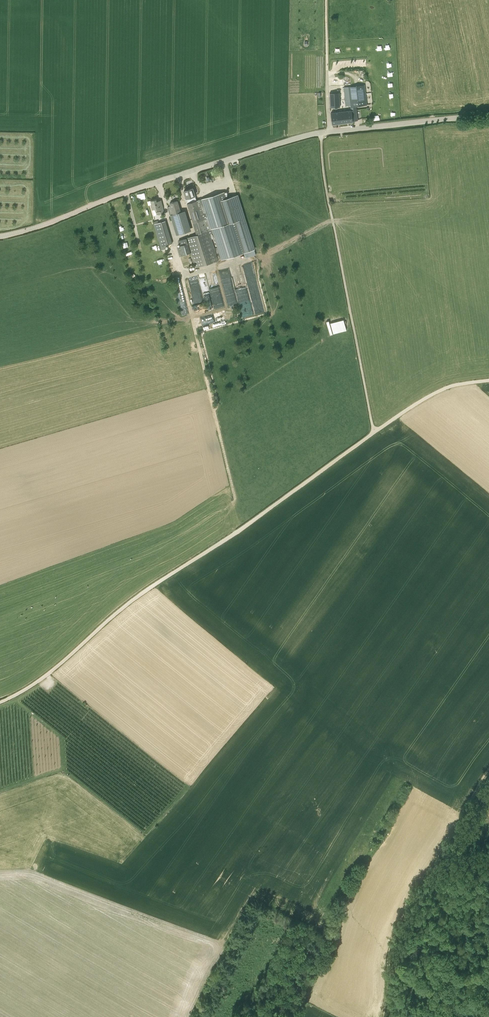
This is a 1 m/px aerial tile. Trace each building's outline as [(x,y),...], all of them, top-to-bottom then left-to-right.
[(361,101),(359,85),(348,87),(350,102),(361,101)] [(361,101),(350,102),(351,107),(356,106),(367,105),(365,85),(359,85),(361,101)] [(331,108),(340,107),(339,92),(330,93),(331,108)] [(340,123),(357,120),(356,110),(356,106),(351,107),(351,110),(339,112),(340,123)] [(332,124),(340,123),(339,112),(331,113),(332,124)] [(224,191),(197,200),(195,195),(193,187),(184,190),(187,198),(185,198),(187,203),(197,234),(191,236),(179,240),(180,246),(178,247),(181,256),(190,252),(195,268),(199,266),(219,261),(210,234),(213,233),(221,259),(255,249),(238,194),(227,198),(224,191)] [(157,201),(156,199),(151,200),(152,204),(151,204),(152,209),(154,215),(157,214),(164,213),(163,208),(161,200),(157,201)] [(181,212),(177,200),(170,203),(173,214),(171,215),(177,235),(189,231),(183,211),(181,212)] [(154,224),(161,247),(170,244),(163,221),(154,224)] [(256,281),(258,280),(254,264),(249,266),(252,278),(255,277),(256,281)] [(192,303),(204,300),(198,277),(190,279),(195,299),(191,299),(192,303)] [(235,285),(239,303),(247,301),(246,297),(248,296),(247,294),(249,293),(246,282),(235,285)] [(331,333),(347,329),(344,318),(328,322),(331,333)]
